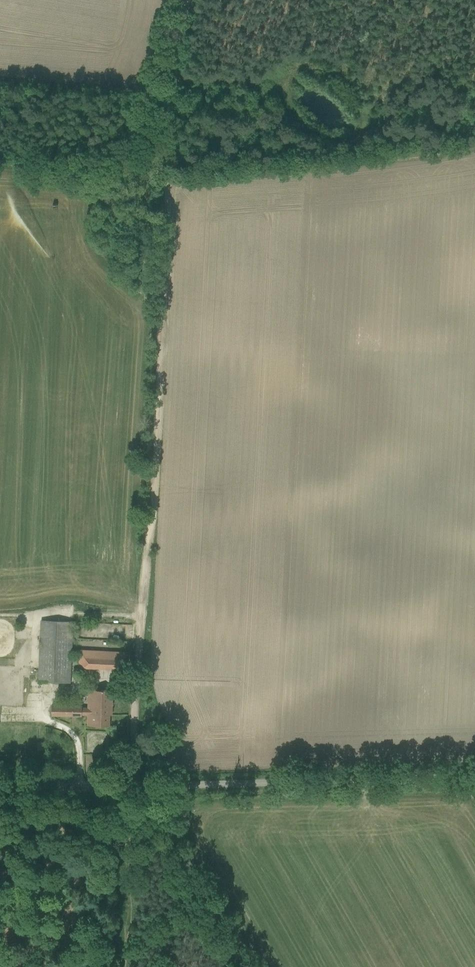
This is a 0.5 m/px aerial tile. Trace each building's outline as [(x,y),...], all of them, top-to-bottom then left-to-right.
[(73,621),(41,620),(38,681),(71,683),(73,621)] [(78,668),(119,669),(129,670),(130,652),(79,650),(78,668)] [(52,705),(52,716),(82,716),(82,715),(88,715),(88,725),(109,726),(110,715),(112,715),(112,691),(102,690),(89,690),(88,705),(88,707),(82,708),(82,706),(53,705),(52,705)]
